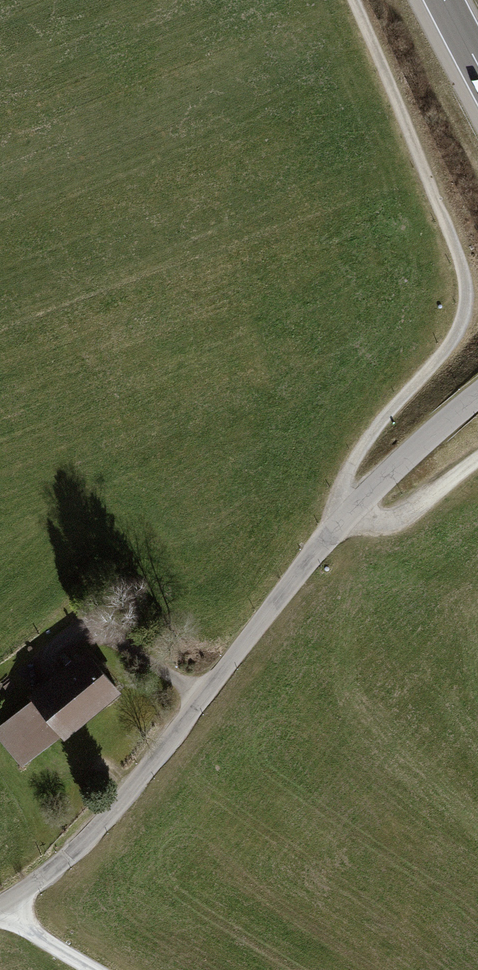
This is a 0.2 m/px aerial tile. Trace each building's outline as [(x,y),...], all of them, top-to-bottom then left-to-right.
[(78,645),(22,692),(0,716),(0,743),(20,766),(53,736),(115,690),(78,645)]
